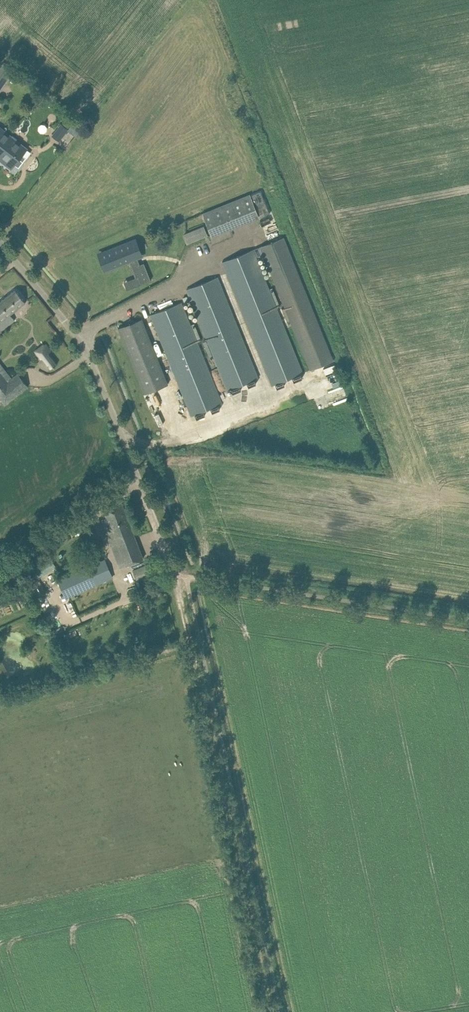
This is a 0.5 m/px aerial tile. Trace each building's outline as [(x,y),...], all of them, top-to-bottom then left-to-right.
[(3,62),(0,67),(0,80),(4,83),(13,69),(3,62)] [(61,124),(53,135),(59,140),(68,129),(61,124)] [(11,168),(15,164),(19,167),(26,158),(22,155),(27,148),(1,128),(0,127),(0,159),(11,168)] [(203,213),(212,235),(275,211),(266,188),(203,213)] [(203,225),(183,234),(186,243),(207,235),(203,225)] [(258,256),(263,254),(309,369),(333,360),(284,237),(222,262),(272,386),(305,372),(258,256)] [(135,239),(99,253),(104,265),(106,264),(107,268),(106,269),(106,270),(131,260),(133,266),(131,267),(135,277),(138,276),(141,284),(151,280),(144,262),(138,264),(135,258),(141,256),(135,239)] [(258,378),(218,276),(187,289),(228,390),(258,378)] [(15,289),(0,301),(0,331),(15,319),(10,314),(25,302),(15,289)] [(191,415),(222,403),(181,302),(151,314),(191,415)] [(142,318),(118,328),(145,393),(169,384),(142,318)] [(50,369),(57,363),(46,349),(39,355),(50,369)] [(0,371),(0,399),(5,405),(29,387),(18,372),(11,377),(7,381),(0,371)] [(112,507),(104,510),(105,511),(107,517),(112,530),(107,532),(106,532),(120,567),(134,562),(143,558),(122,503),(112,507)] [(34,580),(54,568),(48,557),(28,569),(34,580)] [(104,559),(95,563),(59,579),(67,597),(112,577),(104,559)] [(154,573),(149,563),(133,570),(137,580),(154,573)]
